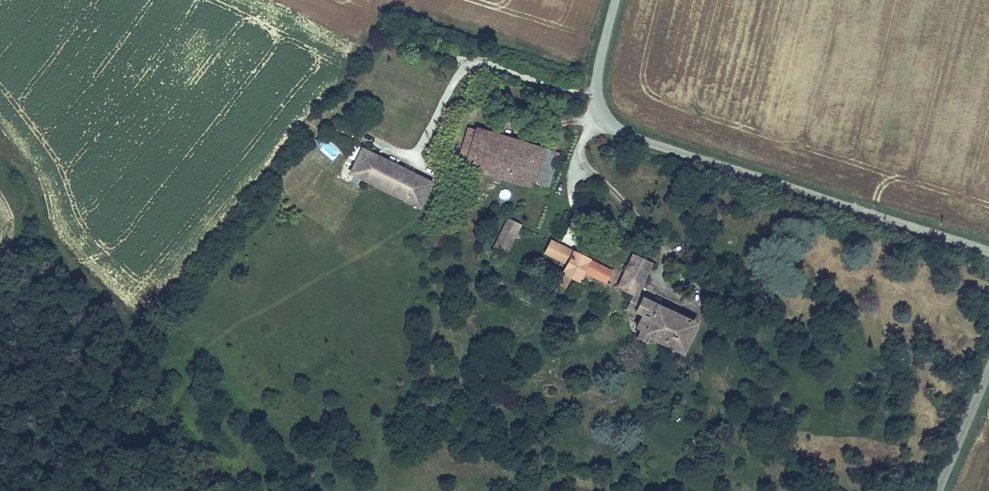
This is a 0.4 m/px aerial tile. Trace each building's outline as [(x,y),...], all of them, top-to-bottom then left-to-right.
[(534,183),(545,145),(483,127),(479,139),(472,164),(534,183)] [(461,161),(472,164),(479,139),(468,136),(461,161)] [(364,177),(376,152),(363,145),(350,171),(364,177)] [(554,148),(545,145),(534,183),(543,185),(554,148)] [(323,148),(320,158),(330,160),(332,150),(323,148)] [(364,177),(404,196),(417,170),(376,152),(364,177)] [(440,197),(444,187),(432,181),(433,178),(417,170),(404,196),(423,205),(429,192),(440,197)] [(506,243),(513,228),(502,223),(495,238),(506,243)] [(577,282),(582,272),(604,283),(611,270),(550,238),(543,251),(565,263),(555,283),(562,287),(567,277),(577,282)] [(645,344),(648,337),(678,350),(693,321),(637,293),(651,261),(632,253),(616,289),(627,294),(622,303),(638,310),(630,329),(637,332),(634,339),(645,344)]
